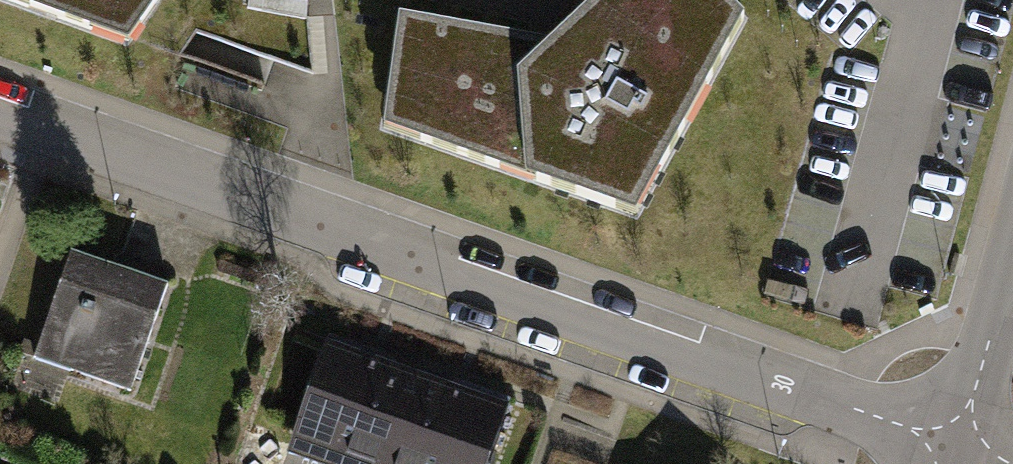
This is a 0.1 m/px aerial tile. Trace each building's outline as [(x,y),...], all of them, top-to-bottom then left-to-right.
[(127,42),(157,0),(9,0),(127,42)] [(726,0),(595,0),(551,42),(399,15),(384,127),(636,215),(742,18),(726,0)] [(71,251),(33,357),(130,391),(168,285),(71,251)] [(326,339),(286,452),(319,463),(384,463),(417,371),(326,339)] [(417,371),(384,463),(487,463),(509,404),(417,371)]
